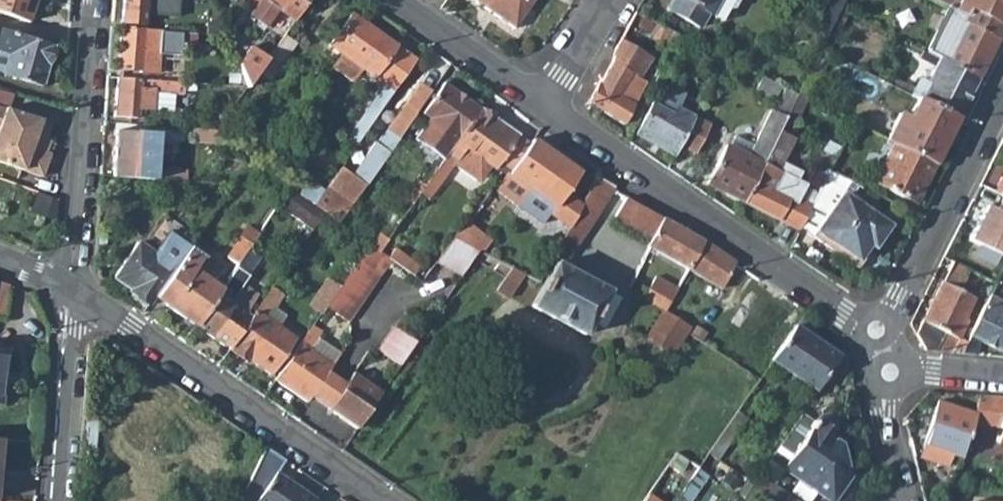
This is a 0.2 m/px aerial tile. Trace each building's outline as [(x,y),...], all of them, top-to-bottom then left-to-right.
[(28,21),(35,0),(0,0),(0,14),(28,21)] [(123,20),(145,21),(146,14),(175,15),(176,0),(124,0),(123,20)] [(248,15),(250,16),(267,27),(269,24),(278,11),(287,16),(277,29),(269,40),(260,53),(251,47),(238,65),(249,86),(258,72),(284,35),(310,0),(259,0),(248,15)] [(513,29),(534,0),(472,0),(513,29)] [(670,11),(700,27),(708,12),(721,18),(726,8),(733,4),(735,0),(677,0),(670,11)] [(810,27),(827,35),(838,11),(844,0),(824,0),(810,27)] [(838,11),(848,15),(855,0),(844,0),(838,11)] [(996,0),(934,0),(936,1),(947,5),(950,6),(966,13),(984,20),(1000,27),(1002,22),(1002,4),(996,0)] [(959,24),(951,38),(941,60),(940,62),(975,79),(1000,27),(984,20),(966,13),(950,6),(947,5),(940,20),(944,22),(947,18),(959,24)] [(416,61),(351,14),(330,44),(340,51),(328,69),(350,85),(362,68),(373,76),(371,80),(382,88),(353,130),(363,137),(416,61)] [(267,27),(250,16),(245,24),(269,40),(277,29),(269,24),(267,27)] [(654,23),(646,37),(669,49),(676,34),(654,23)] [(118,68),(157,70),(158,51),(183,52),(185,31),(159,29),(121,27),(118,68)] [(53,45),(28,38),(0,30),(0,54),(6,56),(1,75),(40,86),(53,45)] [(929,54),(941,60),(951,38),(940,33),(929,54)] [(284,35),(258,72),(269,79),(295,43),(284,35)] [(655,55),(623,36),(585,102),(624,125),(649,81),(642,77),(655,55)] [(701,61),(706,63),(712,52),(707,49),(701,61)] [(830,56),(819,51),(797,95),(807,100),(811,102),(833,58),(830,56)] [(706,63),(717,69),(723,58),(712,52),(706,63)] [(937,60),(917,100),(955,119),(975,79),(940,62),(937,60)] [(429,70),(398,114),(408,121),(439,77),(429,70)] [(155,109),(155,92),(175,93),(175,91),(185,92),(185,94),(193,95),(193,83),(117,77),(115,116),(139,118),(139,115),(139,108),(155,109)] [(755,92),(772,100),(779,86),(762,77),(755,92)] [(479,109),(442,83),(422,111),(433,118),(419,138),(437,150),(376,237),(344,214),(337,224),(366,246),(378,255),(421,193),(479,109)] [(679,145),(693,117),(677,109),(682,99),(660,88),(636,136),(674,155),(679,145)] [(725,146),(706,186),(742,204),(769,151),(776,137),(781,127),(797,95),(786,89),(775,113),(770,111),(748,157),(740,154),(728,148),(725,146)] [(6,110),(11,95),(0,91),(0,108),(6,110)] [(175,93),(155,92),(155,109),(174,110),(175,93)] [(797,95),(781,127),(792,132),(807,100),(797,95)] [(885,139),(893,143),(933,163),(955,119),(917,100),(916,99),(906,118),(898,114),(885,139)] [(0,108),(0,164),(40,178),(49,155),(44,154),(40,152),(44,140),(49,123),(6,110),(0,108)] [(479,109),(421,193),(426,197),(451,164),(473,179),(480,178),(489,166),(502,176),(504,173),(527,143),(479,109)] [(344,214),(408,121),(398,114),(353,176),(341,168),(314,207),(322,213),(337,224),(344,214)] [(694,153),(709,125),(693,117),(679,145),(694,153)] [(841,145),(849,150),(861,127),(852,122),(841,145)] [(191,142),(212,144),(212,136),(216,131),(191,129),(191,142)] [(114,131),(111,177),(180,181),(181,168),(169,167),(169,171),(156,171),(159,133),(114,131)] [(785,226),(803,191),(804,188),(795,184),(799,176),(779,167),(790,144),(776,137),(769,151),(742,204),(785,226)] [(541,227),(552,212),(568,224),(579,206),(564,196),(579,176),(530,139),(527,143),(504,173),(530,192),(517,209),(541,227)] [(44,140),(40,152),(44,154),(48,142),(44,140)] [(744,147),(731,141),(728,148),(740,154),(744,147)] [(874,181),(914,202),(933,163),(893,143),(874,181)] [(849,150),(841,145),(834,159),(842,163),(849,150)] [(842,163),(834,159),(827,173),(837,178),(844,164),(842,163)] [(992,193),(1002,198),(1002,171),(992,193)] [(548,265),(527,308),(583,333),(587,325),(606,333),(619,303),(601,294),(603,290),(566,273),(614,189),(596,175),(579,206),(568,224),(546,263),(548,265)] [(857,190),(830,176),(805,227),(814,232),(811,237),(857,270),(886,228),(851,204),(857,190)] [(289,188),(276,206),(310,231),(322,213),(314,207),(289,188)] [(797,232),(809,208),(801,204),(806,193),(803,191),(785,226),(797,232)] [(809,208),(814,197),(806,193),(801,204),(809,208)] [(626,198),(613,221),(648,243),(646,247),(651,250),(666,222),(635,204),(627,199),(626,198)] [(651,250),(721,288),(733,264),(708,247),(695,238),(666,222),(651,250)] [(473,231),(463,225),(452,239),(451,239),(461,246),(473,231)] [(228,258),(237,264),(258,233),(250,227),(228,258)] [(154,298),(174,269),(174,267),(188,245),(168,232),(153,254),(135,242),(112,277),(128,287),(126,290),(150,306),(154,298)] [(461,246),(451,239),(432,264),(456,281),(475,254),(461,246)] [(378,255),(366,246),(323,309),(344,325),(386,260),(385,260),(378,255)] [(386,260),(416,283),(424,274),(393,250),(385,260),(386,260)] [(154,298),(195,326),(219,290),(203,279),(194,273),(201,263),(187,254),(175,269),(174,269),(154,298)] [(260,293),(242,282),(248,273),(237,264),(226,280),(219,290),(195,326),(224,346),(247,312),(260,293)] [(941,284),(973,300),(985,305),(995,285),(952,264),(941,284)] [(226,280),(210,269),(203,279),(219,290),(226,280)] [(638,273),(632,284),(656,297),(661,287),(638,273)] [(4,319),(8,283),(0,280),(0,319),(4,319)] [(941,284),(915,335),(923,351),(948,353),(955,339),(958,340),(966,322),(964,320),(973,300),(941,284)] [(249,359),(272,375),(296,340),(279,328),(267,320),(275,307),(284,294),(272,286),(252,316),(230,347),(233,349),(231,350),(247,361),(249,359)] [(1002,355),(1002,314),(985,305),(966,344),(961,355),(974,356),(980,344),(1002,355)] [(267,320),(279,328),(287,315),(275,307),(267,320)] [(661,308),(644,338),(671,354),(685,330),(688,324),(661,308)] [(247,312),(224,346),(228,350),(230,347),(252,316),(247,312)] [(769,361),(812,387),(834,353),(793,325),(769,361)] [(398,368),(414,345),(390,328),(375,350),(398,368)] [(331,364),(309,349),(315,340),(318,337),(309,329),(273,382),(304,403),(309,396),(326,372),(331,364)] [(948,353),(961,355),(966,344),(958,340),(955,339),(948,353)] [(331,364),(337,355),(315,340),(309,349),(331,364)] [(326,372),(309,396),(325,408),(342,383),(326,372)] [(356,430),(380,394),(350,373),(342,383),(325,408),(356,430)] [(1002,429),(1002,399),(978,397),(973,414),(975,415),(971,427),(996,428),(1002,429)] [(935,403),(921,445),(923,446),(918,458),(944,467),(948,455),(959,458),(960,459),(971,427),(975,415),(973,414),(935,403)] [(707,452),(716,458),(744,417),(735,411),(707,452)] [(767,459),(781,468),(813,423),(799,414),(767,459)] [(813,423),(781,468),(830,500),(849,472),(840,440),(832,434),(835,429),(835,426),(835,423),(833,420),(831,418),(828,416),(826,415),(823,414),(820,414),(818,415),(813,423)]
